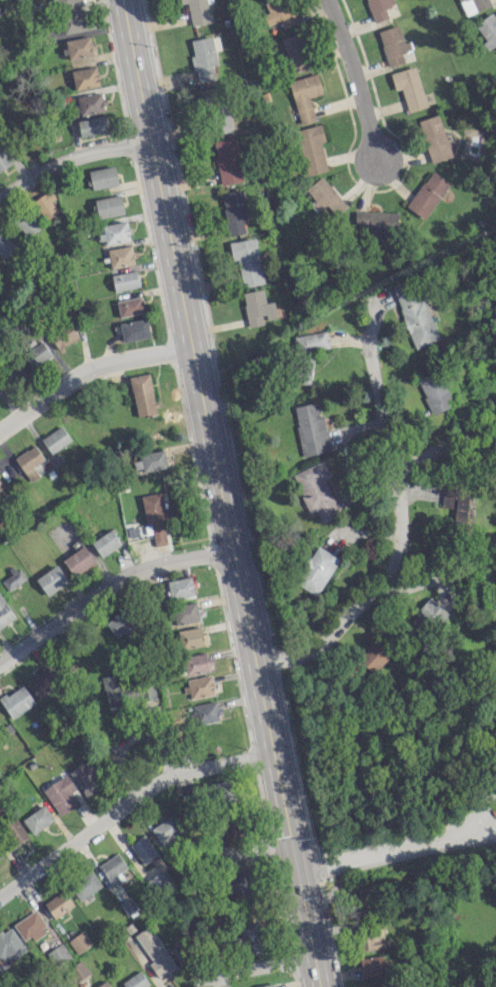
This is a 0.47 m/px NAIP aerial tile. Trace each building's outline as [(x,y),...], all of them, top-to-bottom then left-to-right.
[(51,10),(83,4),(82,0),(49,0),(51,10)] [(207,0),(180,0),(180,3),(188,2),(191,25),(210,22),(207,0)] [(288,0),(263,0),(268,12),(263,14),(267,25),(280,20),(282,28),(296,23),(288,0)] [(394,0),(366,0),(374,22),(388,17),(384,8),(395,3),(394,0)] [(466,16),(491,5),(488,0),(459,0),(466,16)] [(88,28),(84,11),(59,17),(64,34),(88,28)] [(495,11),(474,24),(489,49),(495,44),(495,13),(495,11)] [(388,67),(404,62),(401,52),(407,50),(398,24),(377,31),(388,67)] [(281,37),(290,71),(310,66),(301,32),(281,37)] [(69,60),(95,55),(91,35),(66,40),(69,60)] [(191,39),(196,82),(214,79),(212,65),(216,64),(213,36),(191,39)] [(75,90),(100,85),(96,66),(71,70),(75,90)] [(427,106),(415,66),(390,73),(395,90),(401,88),(408,111),(427,106)] [(315,119),(309,96),(323,93),(317,73),(288,81),(300,124),(315,119)] [(203,106),(217,100),(212,88),(198,93),(203,106)] [(76,96),(80,115),(104,111),(101,92),(76,96)] [(209,108),(214,133),(233,130),(229,105),(209,108)] [(418,120),(431,162),(451,157),(438,114),(418,120)] [(80,137),(108,132),(105,115),(77,120),(80,137)] [(321,142),(324,141),(321,124),(296,129),(306,174),(326,170),(321,142)] [(213,140),(220,184),(242,181),(235,137),(213,140)] [(12,163),(0,143),(0,170),(12,163)] [(89,169),(91,188),(117,185),(115,166),(89,169)] [(424,219),(450,182),(432,169),(406,206),(424,219)] [(319,210),(326,204),(335,216),(347,207),(322,175),(304,190),(319,210)] [(245,232),(242,220),(248,219),(242,189),(221,193),(229,235),(245,232)] [(57,214),(50,191),(35,196),(42,219),(57,214)] [(95,198),(97,217),(123,214),(121,195),(95,198)] [(15,221),(26,237),(41,226),(30,210),(15,221)] [(397,211),(354,212),(355,237),(397,237),(397,211)] [(102,224),(103,233),(99,233),(100,244),(130,239),(127,221),(102,224)] [(2,258),(17,248),(1,224),(0,225),(0,256),(2,258)] [(255,237),(232,241),(241,287),(264,283),(255,237)] [(134,265),(132,245),(108,248),(110,267),(134,265)] [(140,286),(136,270),(111,275),(115,291),(140,286)] [(439,339),(413,278),(390,288),(416,349),(439,339)] [(243,292),(247,326),(264,324),(263,319),(277,317),(274,301),(265,302),(263,289),(243,292)] [(144,312),(142,297),(117,300),(119,315),(144,312)] [(120,321),(122,341),(150,338),(148,318),(120,321)] [(56,349),(80,338),(72,322),(49,333),(56,349)] [(297,334),(298,352),(328,350),(327,332),(297,334)] [(22,354),(32,369),(52,355),(42,340),(22,354)] [(313,358),(309,358),(307,369),(302,369),(301,380),(309,381),(313,358)] [(10,383),(24,374),(16,361),(2,370),(10,383)] [(436,369),(416,379),(433,414),(453,405),(436,369)] [(156,414),(150,373),(130,376),(136,416),(156,414)] [(328,451),(320,401),(294,405),(301,455),(328,451)] [(41,439),(51,453),(71,440),(61,425),(41,439)] [(30,481),(38,476),(32,467),(44,459),(35,444),(15,457),(30,481)] [(139,453),(140,460),(133,460),(134,470),(166,467),(165,450),(139,453)] [(292,474),(309,512),(316,509),(321,522),(340,514),(324,479),(331,476),(324,460),(292,474)] [(441,507),(454,508),(453,523),(466,524),(468,489),(442,487),(441,507)] [(154,546),(172,543),(163,491),(141,495),(146,524),(151,524),(154,546)] [(91,542),(101,557),(122,543),(111,528),(91,542)] [(73,576),(95,562),(85,545),(62,559),(73,576)] [(316,596),(339,559),(318,545),(295,582),(316,596)] [(46,595),(68,582),(58,564),(36,577),(46,595)] [(195,595),(190,576),(167,581),(171,600),(195,595)] [(16,617),(0,594),(0,628),(16,617)] [(410,619),(430,636),(449,613),(430,596),(410,619)] [(172,606),(175,624),(199,619),(195,601),(172,606)] [(136,622),(126,608),(105,624),(116,637),(136,622)] [(178,629),(180,647),(203,644),(202,627),(178,629)] [(391,653),(375,639),(357,658),(373,673),(391,653)] [(187,674),(209,668),(205,651),(182,657),(187,674)] [(39,667),(42,673),(27,679),(36,698),(62,686),(50,662),(39,667)] [(108,707),(156,697),(152,678),(121,684),(118,673),(101,676),(108,707)] [(185,679),(188,698),(214,693),(211,675),(185,679)] [(22,684),(0,698),(0,700),(12,718),(35,703),(22,684)] [(195,723),(221,720),(218,700),(192,704),(195,723)] [(84,797),(104,786),(89,758),(69,769),(84,797)] [(59,816),(79,803),(71,791),(76,787),(66,773),(42,789),(59,816)] [(214,807),(235,803),(230,779),(205,784),(208,796),(212,796),(214,807)] [(54,820),(44,805),(22,818),(32,834),(54,820)] [(152,825),(162,848),(185,838),(174,815),(152,825)] [(2,826),(14,846),(28,837),(16,817),(2,826)] [(140,864),(157,857),(147,834),(130,842),(140,864)] [(120,871),(127,867),(119,852),(99,863),(111,886),(124,879),(120,871)] [(101,888),(94,872),(67,884),(75,900),(101,888)] [(251,894),(248,876),(227,880),(230,898),(251,894)] [(74,905),(63,890),(44,903),(54,919),(74,905)] [(23,940),(31,936),(33,940),(47,932),(36,910),(13,922),(23,940)] [(240,935),(237,935),(239,956),(262,954),(258,920),(239,922),(240,935)] [(10,925),(0,932),(0,957),(4,964),(26,950),(10,925)] [(159,979),(177,966),(149,925),(134,935),(152,961),(149,964),(159,979)] [(363,951),(386,945),(382,928),(359,933),(363,951)] [(68,940),(77,953),(92,944),(84,930),(68,940)] [(71,956),(62,942),(46,952),(55,967),(71,956)] [(359,958),(361,977),(394,974),(392,955),(359,958)] [(89,973),(81,960),(66,969),(74,982),(89,973)] [(150,983),(139,969),(121,983),(125,986),(144,986),(150,983)]
